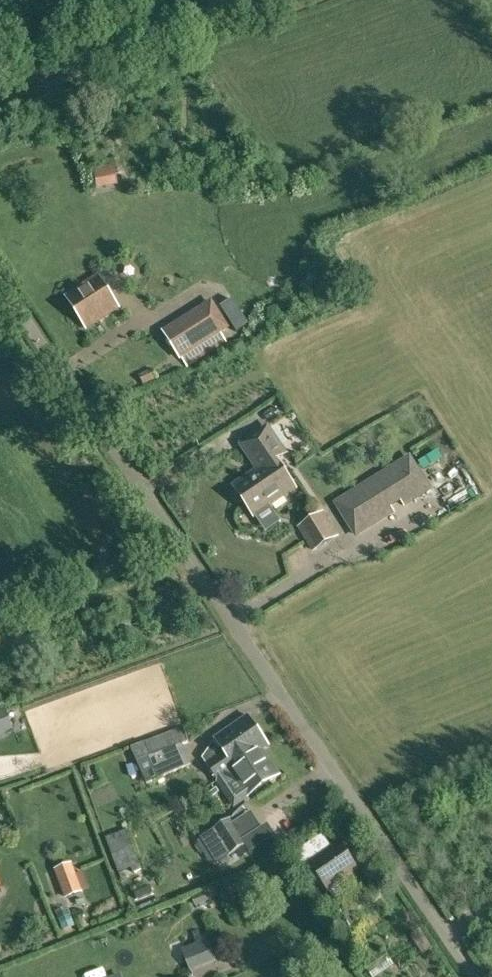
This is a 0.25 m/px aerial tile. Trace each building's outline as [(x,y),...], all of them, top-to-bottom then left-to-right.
[(87,329),(119,309),(98,277),(66,297),(87,329)] [(212,303),(192,315),(164,333),(180,358),(228,328),(221,318),(212,303)] [(242,445),(259,470),(235,487),(254,516),(295,488),(276,460),(285,454),(268,428),(242,445)] [(355,535),(430,489),(411,458),(335,505),(355,535)] [(324,511),(298,527),(313,551),(339,536),(324,511)] [(222,752),(205,764),(217,781),(218,780),(223,788),(237,779),(248,796),(278,776),(261,750),(268,745),(247,715),(213,739),(222,752)] [(136,760),(168,748),(168,749),(187,741),(182,728),(131,747),(136,760)] [(182,745),(137,761),(147,784),(191,765),(182,745)] [(244,844),(230,821),(215,831),(230,853),(244,844)] [(292,854),(309,881),(323,883),(328,891),(328,890),(333,898),(336,898),(344,893),(344,890),(339,883),(357,871),(338,842),(315,858),(306,845),(292,854)] [(83,902),(80,891),(75,879),(61,884),(65,897),(69,896),(73,906),(83,902)] [(184,951),(191,970),(216,961),(206,934),(196,938),(199,946),(184,951)]
